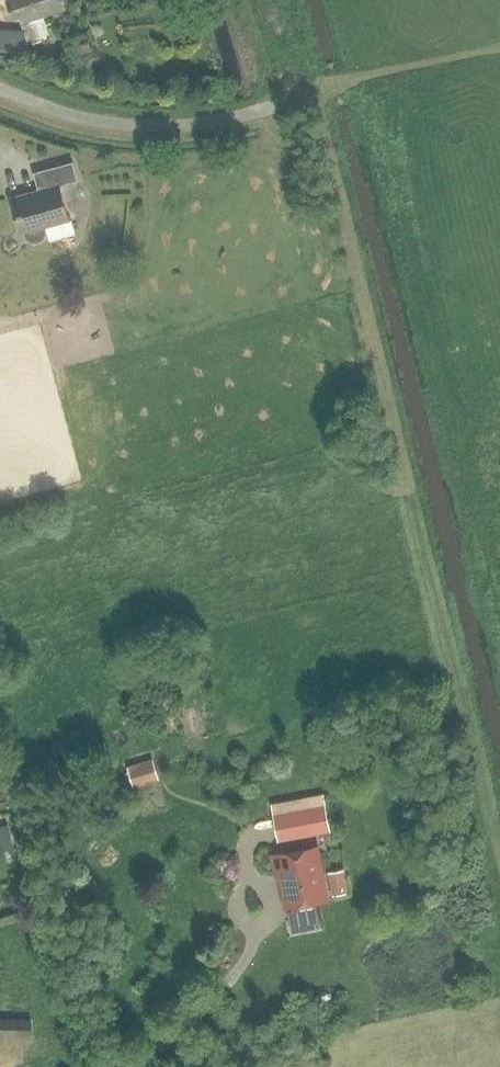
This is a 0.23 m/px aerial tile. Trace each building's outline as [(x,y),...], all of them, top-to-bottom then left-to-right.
[(10,1),(14,14),(21,12),(24,19),(65,7),(63,0),(13,0),(10,1)] [(23,53),(26,32),(0,29),(0,51),(23,53)] [(78,32),(78,47),(94,47),(94,32),(78,32)] [(49,188),(12,198),(21,234),(26,232),(27,235),(29,238),(31,240),(35,242),(38,241),(42,240),(44,237),(46,233),(45,230),(45,227),(70,220),(60,186),(79,181),(74,162),(44,170),(49,188)] [(153,759),(127,767),(133,787),(159,779),(153,759)] [(326,805),(274,814),(279,840),(331,830),(326,805)] [(0,827),(0,852),(14,849),(8,825),(0,827)] [(316,847),(273,855),(277,876),(282,876),(288,907),(294,906),(295,910),(289,911),(293,933),(321,928),(316,906),(310,907),(310,903),(326,900),(316,847)]
